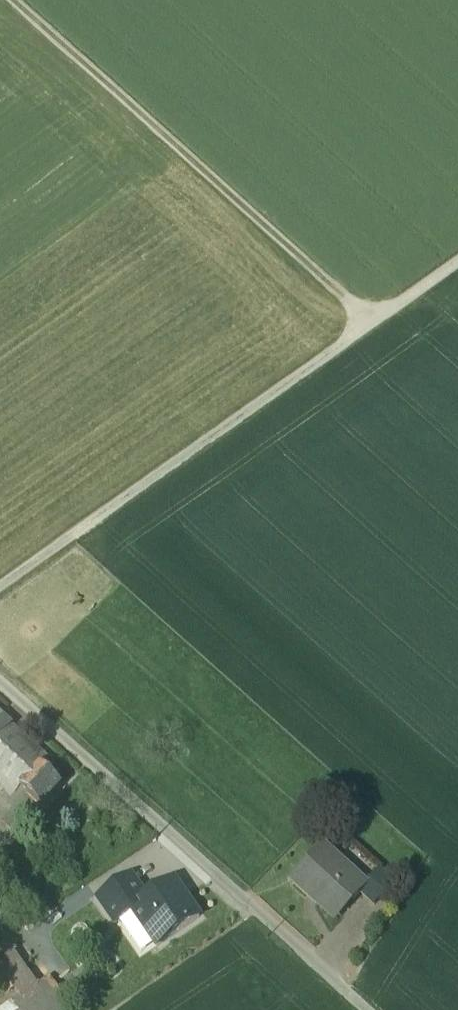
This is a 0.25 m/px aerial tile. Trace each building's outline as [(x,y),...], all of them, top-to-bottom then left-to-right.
[(0,718),(0,739),(10,728),(0,718)] [(0,739),(0,783),(14,796),(20,790),(19,789),(39,767),(40,767),(46,761),(10,728),(0,739)] [(40,767),(39,767),(19,789),(20,790),(40,809),(61,786),(40,767)] [(14,796),(7,804),(14,811),(2,824),(17,839),(17,838),(15,836),(40,809),(20,790),(14,796)] [(0,826),(0,857),(17,839),(2,824),(0,826)] [(365,885),(323,847),(290,883),(308,899),(311,896),(334,918),(352,899),(353,900),(360,893),(366,886),(365,885)] [(378,871),(365,885),(366,886),(360,893),(374,906),(393,885),(378,871)] [(131,912),(147,902),(130,878),(98,900),(114,924),(131,912)] [(131,912),(156,948),(199,918),(174,883),(147,902),(131,912)] [(17,1001),(36,988),(11,953),(0,961),(0,977),(17,1001)] [(69,964),(48,979),(59,995),(81,980),(69,964)] [(44,973),(34,980),(38,986),(48,979),(44,973)] [(12,1005),(16,1009),(68,1009),(69,1009),(59,995),(48,979),(38,986),(36,988),(17,1001),(12,1005)]
